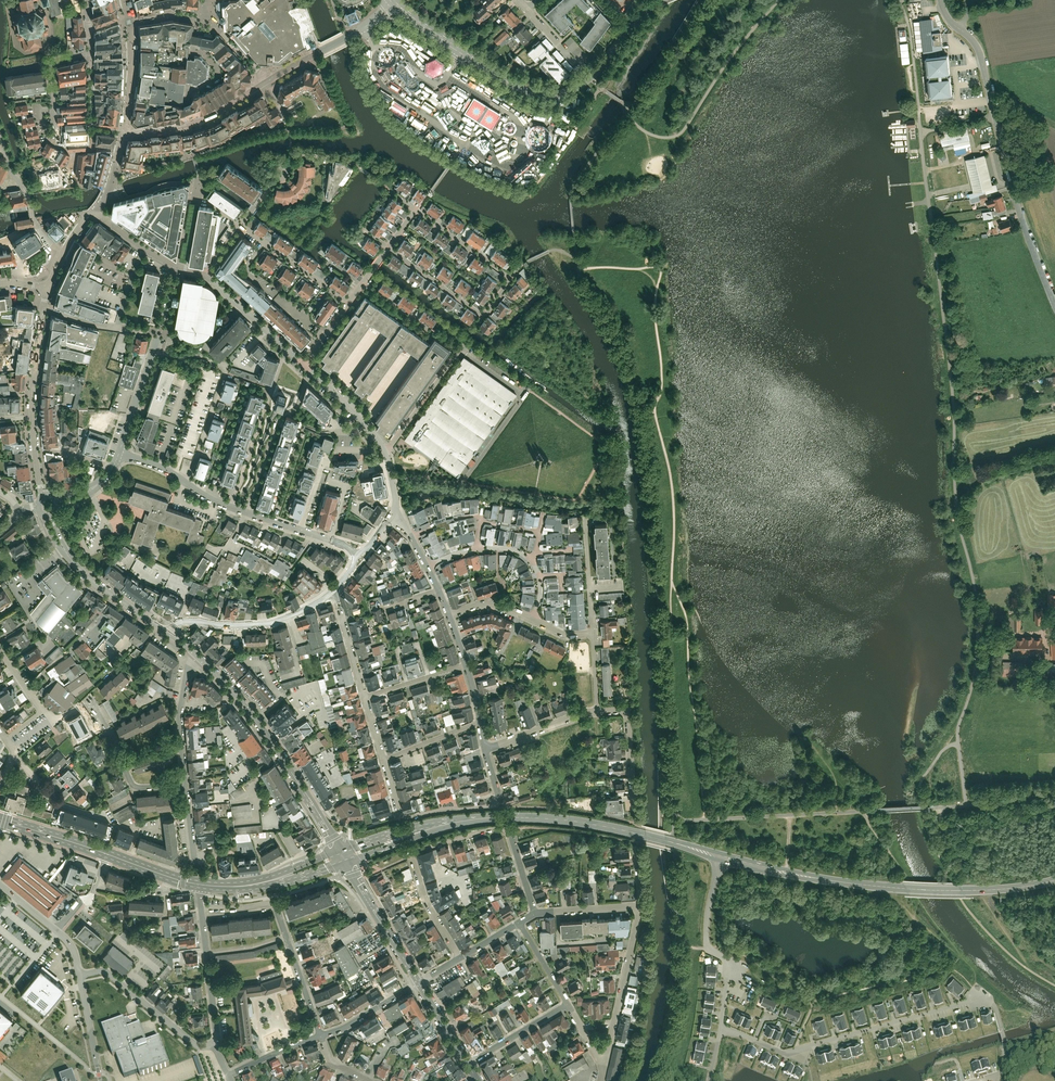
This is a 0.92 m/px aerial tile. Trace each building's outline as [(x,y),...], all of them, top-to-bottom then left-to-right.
[(16,12),(14,14),(15,15),(13,19),(12,20),(13,20),(15,31),(15,32),(16,32),(18,33),(17,35),(17,38),(20,39),(22,39),(24,50),(30,49),(30,51),(41,49),(40,44),(41,43),(40,36),(41,36),(41,37),(42,36),(41,36),(43,34),(44,35),(47,34),(48,31),(47,29),(46,28),(47,26),(48,26),(48,25),(45,13),(46,13),(45,12),(45,13),(41,10),(42,9),(40,7),(39,8),(36,6),(38,4),(37,2),(35,1),(34,1),(34,2),(33,2),(32,0),(19,0),(20,4),(19,4),(17,5),(16,6),(17,8),(18,9),(19,9),(19,10),(17,13),(16,12)] [(49,2),(47,2),(51,14),(60,11),(57,0),(49,0),(49,2)] [(115,0),(106,0),(93,5),(92,6),(93,17),(117,7),(115,0)] [(165,10),(163,0),(160,0),(153,2),(150,3),(153,13),(165,10)] [(171,9),(170,0),(163,0),(165,10),(171,9)] [(185,8),(186,0),(170,0),(171,9),(185,8)] [(185,8),(196,10),(197,0),(186,0),(185,8)] [(311,47),(312,48),(313,48),(314,47),(315,46),(315,45),(315,44),(315,43),(314,42),(310,31),(313,28),(306,6),(297,5),(292,6),(291,0),(237,0),(231,1),(220,1),(220,16),(222,16),(221,17),(221,18),(221,19),(222,19),(223,20),(224,20),(225,30),(228,29),(232,33),(230,35),(246,53),(251,53),(260,64),(274,64),(291,50),(293,53),(305,47),(307,50),(311,47)] [(495,0),(478,0),(481,4),(470,14),(479,23),(489,13),(485,9),(495,0)] [(546,13),(565,33),(575,23),(565,13),(576,2),(596,21),(581,40),(590,48),(612,21),(591,0),(560,0),(546,13)] [(153,13),(150,3),(134,7),(136,17),(137,18),(153,13)] [(513,10),(508,4),(498,13),(504,19),(513,10)] [(118,16),(117,7),(93,17),(91,17),(95,26),(118,16)] [(356,8),(346,13),(346,14),(345,14),(345,16),(344,17),(345,18),(344,18),(344,20),(346,20),(346,21),(347,20),(347,21),(348,21),(349,22),(350,22),(350,23),(360,18),(360,17),(361,17),(360,16),(361,16),(361,15),(362,14),(361,13),(362,13),(362,11),(361,11),(360,10),(359,10),(357,9),(356,9),(356,8)] [(519,15),(513,10),(504,19),(509,24),(519,15)] [(74,46),(83,46),(83,40),(85,40),(85,33),(83,33),(82,17),(66,18),(67,40),(74,40),(74,46)] [(940,18),(921,20),(921,22),(915,22),(918,51),(925,50),(925,51),(931,51),(931,57),(942,56),(941,50),(943,49),(941,29),(940,18)] [(523,20),(512,30),(517,36),(519,35),(522,39),(532,29),(523,20)] [(188,35),(190,26),(170,22),(137,27),(138,38),(156,39),(172,40),(171,53),(185,55),(187,46),(188,35)] [(119,25),(95,33),(95,44),(109,42),(108,37),(120,33),(119,25)] [(508,34),(505,31),(496,40),(499,44),(508,34)] [(121,41),(120,33),(108,37),(109,42),(121,41)] [(200,48),(201,37),(193,36),(188,35),(187,46),(191,47),(200,48)] [(213,55),(224,46),(215,37),(212,40),(201,37),(200,48),(209,50),(213,55)] [(156,39),(138,38),(138,45),(156,46),(156,39)] [(172,40),(156,39),(156,46),(156,52),(171,53),(172,40)] [(121,52),(121,41),(109,42),(95,44),(94,55),(121,52)] [(569,74),(539,41),(527,52),(535,62),(540,57),(541,58),(545,55),(547,57),(539,65),(555,83),(563,76),(565,78),(569,74)] [(220,63),(231,55),(224,46),(213,55),(220,63)] [(156,52),(138,50),(138,62),(184,68),(185,60),(185,55),(171,53),(156,52)] [(122,60),(121,52),(94,55),(94,61),(101,61),(110,61),(110,59),(122,60)] [(13,65),(43,61),(42,55),(12,59),(13,65)] [(227,72),(238,63),(231,55),(220,63),(227,72)] [(944,55),(942,56),(931,57),(928,57),(930,75),(940,74),(940,78),(930,79),(932,96),(952,94),(951,77),(949,77),(948,73),(950,72),(948,55),(944,55)] [(85,69),(85,59),(56,66),(57,73),(58,73),(85,69)] [(121,69),(122,60),(110,59),(110,61),(101,61),(101,68),(106,68),(121,69)] [(190,61),(185,60),(184,68),(183,82),(188,82),(190,83),(190,84),(195,85),(205,79),(206,68),(199,60),(193,59),(193,61),(190,61)] [(138,62),(137,76),(183,82),(184,68),(138,62)] [(238,63),(227,72),(225,81),(234,96),(245,88),(246,85),(248,85),(250,75),(247,74),(247,72),(238,63)] [(573,68),(577,72),(582,68),(578,64),(573,68)] [(121,81),(121,69),(106,68),(106,72),(106,80),(121,81)] [(85,81),(85,69),(58,73),(59,85),(85,81)] [(278,88),(276,99),(288,102),(289,97),(301,89),(309,91),(317,104),(319,103),(323,109),(334,104),(330,96),(329,97),(317,78),(318,73),(304,69),(303,74),(278,88)] [(3,77),(5,93),(15,92),(15,94),(46,89),(43,71),(3,77)] [(95,87),(106,87),(106,80),(106,72),(95,71),(95,76),(94,76),(94,84),(95,83),(95,87)] [(180,104),(183,82),(137,76),(134,99),(142,100),(164,102),(180,104)] [(120,90),(121,81),(106,80),(106,87),(106,89),(120,90)] [(224,101),(234,96),(225,81),(216,87),(224,101)] [(85,97),(85,91),(73,92),(67,92),(67,87),(56,88),(56,91),(58,91),(59,99),(69,98),(85,97)] [(219,104),(224,101),(216,87),(208,92),(215,106),(219,104)] [(208,109),(215,106),(208,92),(201,96),(208,109)] [(119,102),(120,96),(101,94),(95,94),(94,100),(104,101),(119,102)] [(271,110),(262,95),(254,100),(255,103),(237,113),(236,111),(221,119),(223,122),(213,127),(191,134),(193,148),(197,150),(209,146),(222,142),(231,137),(229,134),(244,126),(245,128),(254,123),(255,125),(265,119),(268,124),(281,117),(275,107),(271,110)] [(194,116),(208,109),(201,96),(191,100),(193,105),(190,106),(194,116)] [(85,106),(85,97),(69,98),(69,104),(66,104),(66,107),(72,107),(73,107),(85,106)] [(142,100),(134,99),(133,109),(141,110),(142,100)] [(102,124),(104,101),(94,100),(95,115),(96,123),(102,124)] [(151,124),(166,121),(164,102),(142,100),(141,110),(140,114),(149,113),(151,122),(151,124)] [(118,114),(119,102),(104,101),(102,124),(116,125),(118,114)] [(175,121),(188,118),(184,108),(180,104),(164,102),(166,121),(174,120),(175,121)] [(25,103),(14,105),(15,115),(20,114),(22,127),(24,126),(25,131),(24,131),(25,139),(37,136),(36,129),(32,129),(31,125),(33,125),(32,117),(26,118),(25,114),(27,113),(25,103)] [(191,117),(194,116),(190,106),(187,107),(184,108),(188,118),(191,117)] [(141,110),(133,109),(131,117),(129,117),(128,121),(134,126),(151,122),(149,113),(140,114),(141,110)] [(86,123),(85,117),(65,118),(58,119),(58,125),(65,125),(86,123)] [(85,142),(87,141),(87,129),(65,131),(60,131),(62,142),(85,142)] [(112,137),(95,134),(93,143),(110,146),(112,137)] [(178,136),(179,150),(193,148),(191,134),(178,136)] [(37,136),(25,139),(27,147),(30,146),(47,156),(53,147),(45,142),(42,146),(39,145),(37,136)] [(120,154),(117,167),(137,171),(148,168),(150,163),(156,162),(163,160),(172,157),(180,154),(179,150),(178,136),(166,137),(166,138),(157,139),(157,137),(144,138),(145,140),(126,140),(123,155),(120,154)] [(955,149),(965,147),(971,146),(970,140),(954,144),(955,149)] [(85,150),(85,142),(62,142),(62,146),(68,145),(68,150),(70,151),(85,150)] [(53,147),(47,156),(63,165),(69,155),(59,149),(59,150),(53,147)] [(955,149),(956,155),(959,155),(967,153),(965,147),(955,149)] [(94,154),(78,155),(74,176),(80,177),(80,183),(83,184),(82,186),(90,187),(91,183),(100,184),(104,171),(106,166),(109,151),(95,151),(94,154)] [(985,155),(966,160),(974,192),(993,187),(993,184),(985,155)] [(329,199),(333,195),(353,169),(344,162),(335,161),(334,166),(331,167),(327,195),(328,198),(329,199)] [(276,186),(274,199),(282,199),(285,202),(290,200),(290,198),(292,199),(297,196),(298,194),(302,196),(305,192),(304,190),(305,188),(308,188),(308,181),(312,181),(312,172),(315,172),(315,163),(300,162),(299,171),(299,177),(296,180),(290,176),(287,178),(292,184),(289,186),(285,187),(279,186),(276,186)] [(226,163),(217,176),(230,186),(238,192),(244,195),(251,200),(260,188),(247,178),(226,163)] [(55,186),(55,184),(61,183),(58,172),(51,173),(51,172),(47,173),(47,174),(41,175),(43,187),(49,186),(49,187),(55,186)] [(403,177),(397,185),(398,186),(396,188),(395,187),(393,190),(407,199),(411,193),(408,191),(413,184),(403,177)] [(993,187),(974,192),(969,193),(970,197),(987,193),(998,189),(997,183),(993,184),(993,187)] [(113,203),(110,216),(177,261),(189,185),(113,203)] [(12,195),(14,210),(27,208),(24,194),(21,188),(4,191),(4,196),(12,195)] [(418,188),(412,197),(419,202),(425,193),(418,188)] [(215,190),(209,198),(235,217),(241,209),(215,190)] [(970,197),(972,203),(988,198),(987,193),(970,197)] [(1002,196),(987,201),(989,206),(995,204),(998,214),(1007,212),(1002,196)] [(394,198),(384,212),(393,219),(403,205),(394,198)] [(432,202),(426,211),(437,218),(443,210),(432,202)] [(199,207),(189,264),(203,266),(204,261),(210,262),(218,216),(211,215),(212,209),(199,207)] [(983,212),(984,219),(994,218),(993,214),(997,214),(997,210),(983,212)] [(381,215),(371,229),(381,236),(391,222),(381,215)] [(454,216),(448,225),(459,233),(465,224),(454,216)] [(1010,217),(999,221),(1002,232),(1013,228),(1010,217)] [(13,220),(14,229),(33,227),(32,220),(30,221),(29,218),(13,220)] [(420,218),(415,226),(426,234),(431,226),(420,218)] [(55,222),(46,231),(55,240),(70,226),(64,220),(58,225),(55,222)] [(258,225),(254,230),(264,237),(270,228),(261,221),(258,225)] [(93,225),(85,236),(106,249),(114,237),(105,232),(93,225)] [(35,230),(12,244),(20,257),(28,252),(43,243),(35,230)] [(475,231),(468,241),(480,249),(487,240),(475,231)] [(440,233),(434,241),(445,248),(450,240),(440,233)] [(216,269),(242,291),(250,282),(234,267),(254,243),(244,235),(216,269)] [(81,243),(96,251),(103,255),(106,249),(85,236),(81,243)] [(281,236),(275,244),(288,253),(294,245),(281,236)] [(367,236),(361,246),(373,254),(379,244),(367,236)] [(106,249),(103,255),(112,259),(122,243),(114,237),(106,249)] [(404,239),(398,248),(408,255),(415,246),(404,239)] [(85,273),(96,251),(81,243),(68,264),(85,273)] [(122,243),(112,259),(121,265),(132,249),(122,243)] [(332,244),(325,254),(339,263),(345,254),(332,244)] [(458,246),(452,254),(463,261),(468,253),(458,246)] [(498,248),(492,257),(503,265),(510,256),(498,248)] [(16,263),(15,255),(12,250),(0,252),(0,265),(16,263)] [(423,251),(417,260),(427,267),(433,258),(423,251)] [(266,253),(258,264),(269,272),(276,261),(266,253)] [(305,253),(299,261),(312,270),(318,262),(305,253)] [(393,255),(388,263),(398,270),(403,262),(393,255)] [(474,258),(469,266),(479,273),(485,265),(474,258)] [(354,261),(348,270),(358,277),(364,268),(354,261)] [(85,273),(68,264),(58,287),(68,291),(86,298),(95,301),(103,282),(85,273)] [(444,266),(437,275),(447,282),(454,273),(444,266)] [(285,267),(278,278),(288,286),(296,275),(285,267)] [(161,273),(148,270),(144,287),(146,288),(140,310),(153,313),(159,290),(157,290),(161,273)] [(414,270),(409,278),(419,285),(424,277),(414,270)] [(486,275),(479,285),(481,286),(473,298),(483,305),(490,294),(489,293),(496,282),(486,275)] [(522,275),(516,280),(522,286),(528,281),(522,275)] [(336,278),(330,286),(343,295),(349,287),(336,278)] [(460,278),(454,288),(464,295),(471,285),(460,278)] [(203,282),(183,279),(180,298),(179,305),(175,326),(177,327),(178,328),(179,331),(180,333),(182,335),(180,336),(181,337),(182,339),(183,340),(188,338),(192,340),(199,341),(203,340),(206,338),(208,336),(211,333),(213,333),(215,321),(216,316),(219,299),(217,298),(216,294),(214,291),(212,289),(209,286),(205,285),(202,284),(203,282)] [(303,279),(294,289),(296,291),(305,280),(303,279)] [(304,281),(297,292),(308,300),(315,289),(304,281)] [(242,291),(264,311),(272,302),(250,282),(242,291)] [(384,282),(379,289),(389,296),(394,289),(384,282)] [(430,282),(425,290),(435,297),(441,289),(430,282)] [(515,283),(506,292),(514,299),(522,290),(515,283)] [(68,291),(58,287),(53,306),(92,318),(107,320),(111,309),(95,301),(86,298),(68,291)] [(11,307),(10,294),(0,296),(0,308),(11,307)] [(446,294),(441,302),(451,309),(457,301),(446,294)] [(405,297),(400,305),(410,312),(416,304),(405,297)] [(337,305),(328,299),(315,316),(324,322),(337,305)] [(365,299),(322,359),(326,361),(323,365),(331,371),(335,366),(339,369),(371,324),(387,336),(355,382),(360,385),(357,390),(364,395),(367,390),(371,393),(403,348),(420,360),(378,419),(382,422),(378,427),(386,433),(389,427),(393,430),(451,350),(436,339),(431,346),(365,299)] [(500,301),(493,311),(502,318),(510,307),(500,301)] [(272,302),(264,311),(302,347),(310,338),(272,302)] [(31,323),(32,306),(15,304),(14,307),(11,307),(0,308),(0,323),(14,323),(14,325),(31,323)] [(467,308),(462,316),(471,322),(476,314),(467,308)] [(426,311),(420,318),(429,325),(432,327),(438,320),(426,311)] [(238,312),(208,346),(218,354),(249,321),(238,312)] [(487,316),(479,326),(488,333),(496,323),(487,316)] [(67,321),(51,317),(49,326),(65,330),(67,321)] [(94,347),(98,329),(67,321),(65,330),(63,340),(94,347)] [(65,330),(49,326),(45,346),(61,349),(63,340),(65,330)] [(29,341),(30,341),(32,328),(17,327),(16,340),(18,340),(29,341)] [(418,335),(422,330),(418,327),(414,332),(418,335)] [(148,340),(136,338),(134,350),(139,351),(146,353),(148,340)] [(16,372),(25,373),(29,341),(18,340),(16,351),(14,371),(16,372)] [(262,364),(257,378),(270,383),(277,360),(266,356),(261,353),(264,350),(257,344),(247,356),(254,363),(256,360),(262,364)] [(45,346),(44,356),(57,358),(89,363),(91,355),(74,351),(61,349),(45,346)] [(125,364),(118,384),(133,389),(146,353),(139,351),(134,367),(125,364)] [(465,355),(404,438),(414,445),(438,462),(457,476),(517,393),(465,355)] [(44,356),(42,368),(56,369),(57,358),(44,356)] [(161,367),(137,443),(144,445),(143,450),(152,453),(155,442),(152,441),(174,371),(161,367)] [(250,377),(251,372),(231,367),(230,373),(250,377)] [(42,368),(41,381),(54,381),(56,369),(42,368)] [(177,370),(154,441),(159,442),(156,452),(167,455),(168,450),(182,454),(194,458),(222,373),(215,371),(204,368),(201,378),(177,370)] [(81,395),(85,377),(56,369),(54,381),(70,382),(68,391),(77,393),(81,395)] [(14,389),(24,390),(25,373),(16,372),(15,377),(11,377),(10,384),(15,385),(14,389)] [(225,380),(220,397),(231,401),(236,384),(225,380)] [(54,381),(41,381),(40,392),(54,392),(54,381)] [(9,385),(0,385),(0,393),(0,394),(9,394),(9,385)] [(332,410),(307,388),(303,405),(309,407),(319,418),(318,421),(328,424),(332,410)] [(249,391),(219,479),(234,484),(263,396),(249,391)] [(40,392),(40,403),(53,402),(54,392),(40,392)] [(81,395),(77,393),(73,407),(79,409),(83,395),(81,395)] [(286,396),(278,394),(276,402),(283,404),(286,396)] [(19,410),(19,397),(0,397),(0,410),(19,410)] [(40,403),(40,419),(54,417),(56,416),(55,402),(53,402),(40,403)] [(223,410),(225,404),(219,402),(217,408),(223,410)] [(89,429),(81,451),(101,458),(108,436),(103,434),(104,430),(106,430),(108,424),(106,423),(108,418),(109,418),(112,410),(97,409),(90,429),(89,429)] [(267,476),(257,505),(272,510),(301,421),(287,416),(285,422),(283,421),(281,426),(283,427),(268,471),(267,470),(265,475),(267,476)] [(54,417),(40,419),(42,433),(54,432),(54,417)] [(212,418),(207,435),(215,438),(218,439),(223,422),(212,418)] [(15,424),(0,425),(0,432),(1,439),(16,438),(15,424)] [(42,433),(43,448),(58,447),(57,432),(54,432),(42,433)] [(76,437),(69,434),(68,439),(66,438),(64,446),(76,450),(79,442),(75,441),(76,437)] [(312,448),(310,455),(311,455),(309,461),(319,464),(323,452),(322,452),(323,449),(330,451),(333,440),(325,437),(322,445),(315,442),(313,449),(312,448)] [(206,439),(204,446),(212,449),(214,442),(206,439)] [(13,450),(14,460),(27,459),(26,448),(24,448),(24,441),(5,443),(5,447),(12,446),(12,450),(13,450)] [(63,464),(62,456),(46,454),(50,480),(61,478),(63,488),(76,486),(74,476),(82,475),(80,462),(63,464)] [(200,457),(195,474),(206,478),(211,461),(205,459),(200,457)] [(359,461),(338,461),(337,463),(335,462),(333,467),(338,469),(339,468),(354,474),(359,461)] [(24,491),(32,490),(29,465),(16,466),(16,465),(7,466),(8,473),(16,472),(19,492),(24,491)] [(85,472),(92,474),(94,466),(87,465),(85,472)] [(389,495),(384,470),(372,472),(373,477),(362,479),(365,492),(374,491),(375,495),(378,494),(379,497),(389,495)] [(301,482),(299,487),(309,491),(315,475),(305,472),(303,476),(301,477),(301,478),(300,479),(301,482)] [(0,483),(0,485),(8,490),(13,483),(3,477),(0,483)] [(169,493),(136,483),(131,500),(149,506),(144,521),(139,520),(131,542),(149,547),(158,521),(188,530),(185,539),(198,543),(201,533),(195,531),(199,518),(165,507),(169,493)] [(33,490),(32,490),(24,491),(25,499),(34,498),(33,490)] [(325,491),(316,525),(331,529),(340,495),(325,491)] [(295,497),(289,514),(295,516),(294,521),(299,522),(307,497),(303,495),(301,499),(295,497)] [(442,502),(435,504),(438,518),(446,516),(445,513),(452,511),(453,514),(462,514),(462,508),(466,507),(465,500),(461,500),(461,503),(450,504),(449,502),(442,504),(442,502)] [(479,500),(468,500),(468,507),(470,507),(470,509),(470,514),(478,513),(478,505),(479,505),(479,500)] [(362,508),(361,514),(379,525),(387,511),(377,505),(374,509),(367,504),(362,508)] [(524,526),(537,529),(539,515),(526,512),(527,511),(506,507),(504,514),(499,513),(500,506),(492,504),(491,511),(486,510),(485,517),(498,519),(498,521),(502,522),(511,524),(512,520),(516,520),(516,524),(525,525),(524,526)] [(432,506),(408,515),(412,524),(419,522),(420,524),(429,520),(427,516),(435,513),(432,506)] [(28,536),(41,531),(35,514),(22,519),(28,536)] [(549,514),(546,526),(554,528),(553,530),(562,531),(562,523),(562,521),(556,520),(557,516),(549,514)] [(363,532),(367,535),(373,526),(356,515),(350,523),(344,521),(341,533),(361,539),(363,532)] [(562,531),(563,533),(568,533),(568,542),(580,541),(580,532),(569,533),(569,527),(579,527),(578,516),(568,517),(568,523),(562,523),(562,531)] [(452,529),(454,536),(473,531),(476,530),(475,526),(469,528),(468,524),(475,522),(474,518),(467,520),(456,523),(454,519),(437,524),(438,529),(446,526),(447,530),(452,529)] [(222,522),(217,529),(230,537),(238,525),(228,519),(225,524),(222,522)] [(493,526),(484,524),(482,535),(487,537),(485,544),(492,545),(494,538),(498,538),(497,543),(506,545),(508,539),(513,540),(512,545),(520,547),(521,544),(528,545),(527,549),(534,550),(537,538),(534,537),(535,534),(526,532),(525,536),(523,536),(523,532),(510,530),(511,524),(502,522),(501,529),(496,528),(495,530),(492,529),(493,526)] [(605,524),(593,525),(594,530),(592,530),(593,545),(595,545),(596,556),(594,556),(595,570),(597,570),(597,576),(608,575),(605,524)] [(18,530),(14,525),(4,534),(8,539),(18,530)] [(246,526),(241,534),(247,537),(249,536),(254,539),(252,543),(255,545),(260,537),(256,535),(259,531),(253,527),(252,529),(246,526)] [(401,535),(394,529),(389,536),(391,537),(390,538),(390,539),(394,541),(395,543),(401,535)] [(438,536),(436,531),(421,537),(425,544),(430,542),(432,545),(427,547),(431,555),(437,552),(439,557),(446,554),(444,551),(450,547),(448,538),(443,540),(441,535),(438,536)] [(450,547),(451,551),(458,549),(456,544),(461,542),(463,549),(469,547),(469,545),(477,543),(473,531),(454,536),(448,538),(450,547)] [(563,533),(546,534),(547,545),(563,544),(563,533)] [(260,537),(255,545),(259,547),(261,543),(268,546),(269,544),(275,547),(274,550),(277,551),(281,544),(278,542),(280,539),(273,535),(272,537),(266,534),(263,539),(260,537)] [(15,559),(28,550),(22,540),(9,549),(15,559)] [(281,544),(277,551),(279,553),(282,549),(288,552),(290,549),(297,553),(295,557),(297,558),(302,551),(299,549),(301,546),(294,542),(293,543),(287,540),(284,545),(281,544)] [(395,546),(392,543),(391,545),(393,549),(398,558),(403,556),(398,545),(395,546)] [(388,549),(382,544),(376,550),(388,559),(391,556),(386,552),(388,549)] [(324,560),(336,570),(344,560),(338,555),(336,557),(331,552),(329,555),(322,550),(321,551),(315,546),(308,555),(321,565),(324,560)] [(131,551),(125,547),(120,553),(125,557),(125,558),(131,551)] [(283,579),(291,566),(278,558),(274,564),(261,556),(260,557),(247,549),(240,562),(259,573),(261,570),(268,574),(270,571),(283,579)] [(409,563),(417,559),(411,549),(403,553),(409,563)] [(207,551),(193,572),(201,577),(209,564),(213,566),(218,558),(207,551)] [(380,557),(375,552),(367,561),(371,565),(372,564),(378,569),(383,562),(379,558),(380,557)] [(125,557),(120,553),(113,562),(116,564),(119,560),(121,562),(125,557)] [(497,569),(497,554),(485,554),(485,564),(488,564),(488,569),(497,569)] [(554,557),(554,564),(559,563),(560,571),(567,571),(567,563),(573,563),(573,570),(582,569),(581,555),(565,556),(565,554),(559,554),(559,555),(554,556),(554,557)] [(482,566),(481,555),(468,557),(469,564),(473,564),(474,567),(482,566)] [(507,570),(509,566),(514,568),(518,559),(509,555),(500,555),(500,566),(504,566),(503,568),(507,570)] [(215,569),(209,583),(219,587),(222,579),(226,580),(228,575),(226,575),(230,566),(233,568),(236,562),(223,557),(217,570),(215,569)] [(554,557),(537,558),(538,566),(546,565),(547,572),(554,571),(554,564),(554,557)] [(468,571),(465,558),(453,562),(456,570),(458,569),(459,574),(468,571)] [(424,573),(417,559),(409,563),(415,577),(424,573)] [(103,577),(148,606),(157,592),(112,562),(103,577)] [(365,564),(356,577),(361,581),(365,576),(369,579),(372,574),(368,572),(371,568),(365,564)] [(455,577),(451,564),(442,567),(443,572),(445,575),(446,574),(448,579),(455,577)] [(521,578),(531,573),(527,564),(516,569),(521,578)] [(298,576),(291,584),(306,598),(314,589),(317,591),(324,584),(304,566),(297,574),(298,576)] [(45,594),(29,612),(35,622),(48,633),(65,610),(77,596),(81,591),(68,581),(56,567),(47,573),(36,582),(45,594)] [(428,581),(424,573),(415,577),(414,577),(418,586),(428,581)] [(572,624),(572,628),(586,628),(585,591),(582,591),(582,583),(584,583),(583,576),(581,576),(581,573),(576,573),(576,576),(568,576),(568,590),(572,590),(572,593),(569,593),(569,595),(572,595),(572,599),(568,599),(568,604),(571,604),(571,607),(568,607),(568,613),(571,613),(571,620),(569,620),(569,624),(572,624)] [(545,606),(546,620),(560,619),(560,614),(562,614),(562,600),(558,600),(558,591),(560,591),(560,583),(558,583),(558,578),(547,578),(547,592),(548,600),(551,600),(551,606),(545,606)] [(354,579),(347,589),(359,598),(363,592),(357,588),(360,584),(354,579)] [(522,585),(522,593),(535,592),(535,580),(526,580),(526,585),(522,585)] [(200,584),(194,581),(189,591),(195,594),(200,584)] [(383,602),(412,594),(409,585),(408,585),(406,581),(403,582),(404,587),(398,589),(397,585),(392,587),(393,591),(389,592),(388,588),(382,589),(383,593),(381,594),(383,602)] [(476,589),(479,598),(499,591),(496,583),(476,589)] [(462,586),(447,592),(453,608),(468,602),(466,597),(459,599),(458,594),(464,592),(462,586)] [(84,587),(81,591),(77,596),(82,599),(80,602),(84,605),(86,601),(90,604),(87,608),(96,615),(105,603),(84,587)] [(13,603),(3,589),(0,591),(0,612),(13,603)] [(184,599),(163,589),(157,601),(179,611),(184,599)] [(1047,589),(1048,605),(1054,604),(1054,589),(1047,589)] [(343,595),(348,612),(357,610),(356,605),(353,606),(353,604),(356,600),(347,591),(343,595)] [(289,609),(299,605),(295,593),(285,597),(289,609)] [(522,600),(521,604),(531,607),(534,596),(522,593),(520,600),(522,600)] [(623,593),(599,595),(600,615),(613,614),(612,602),(611,602),(610,600),(623,599),(623,593)] [(275,596),(259,600),(261,612),(278,608),(275,596)] [(200,614),(201,613),(205,603),(193,598),(188,609),(200,614)] [(432,618),(443,614),(438,600),(428,603),(429,605),(420,608),(422,614),(430,611),(432,618)] [(201,613),(216,618),(220,609),(205,603),(201,613)] [(236,615),(238,604),(227,603),(225,617),(234,618),(234,614),(236,615)] [(333,604),(319,608),(322,621),(326,620),(325,616),(330,614),(331,619),(337,618),(333,604)] [(123,616),(108,605),(103,612),(109,617),(99,630),(107,636),(109,634),(123,616)] [(376,620),(383,618),(380,606),(373,608),(376,620)] [(398,620),(409,616),(406,608),(389,613),(393,628),(400,626),(398,620)] [(69,613),(65,610),(48,633),(46,634),(53,640),(64,626),(69,629),(71,626),(75,622),(67,616),(69,613)] [(308,618),(298,621),(301,629),(309,627),(311,631),(322,627),(316,611),(306,614),(308,618)] [(75,622),(71,626),(79,634),(93,620),(85,612),(75,622)] [(477,614),(482,628),(488,627),(494,630),(501,617),(492,614),(492,612),(488,612),(487,613),(477,614)] [(477,614),(460,620),(464,633),(482,628),(477,614)] [(9,615),(1,622),(4,627),(8,632),(16,625),(9,615)] [(123,616),(109,634),(118,641),(124,632),(129,636),(137,626),(123,616)] [(1021,630),(1021,616),(1009,616),(1009,630),(1021,630)] [(440,646),(451,642),(443,617),(432,621),(440,646)] [(510,622),(501,617),(494,630),(490,639),(494,642),(493,644),(499,647),(501,644),(502,645),(509,630),(507,629),(510,622)] [(617,620),(600,622),(602,648),(608,648),(608,639),(612,639),(611,628),(617,628),(617,625),(625,624),(624,617),(617,618),(617,620)] [(28,618),(23,620),(28,629),(33,626),(28,618)] [(364,619),(350,622),(354,639),(373,635),(371,628),(363,630),(362,624),(365,624),(364,619)] [(415,621),(416,628),(429,626),(429,621),(424,622),(424,620),(415,621)] [(137,626),(129,636),(128,637),(143,647),(151,636),(147,633),(137,626)] [(520,626),(516,635),(536,644),(540,635),(520,626)] [(311,631),(307,632),(311,643),(313,651),(314,653),(328,648),(326,642),(324,634),(322,627),(311,631)] [(324,634),(326,642),(334,640),(334,641),(342,639),(339,627),(330,629),(331,634),(328,634),(328,633),(324,634)] [(206,635),(198,628),(192,636),(199,643),(206,635)] [(292,646),(286,628),(272,632),(277,649),(274,650),(279,669),(292,665),(294,664),(289,647),(292,646)] [(30,641),(23,630),(9,639),(12,644),(18,641),(21,646),(30,641)] [(266,633),(246,634),(246,645),(266,644),(266,633)] [(218,665),(231,653),(225,646),(220,651),(215,646),(220,642),(212,634),(201,645),(215,658),(213,660),(218,665)] [(227,635),(227,643),(239,643),(239,635),(227,635)] [(1017,637),(1017,651),(1045,652),(1046,638),(1017,637)] [(365,640),(356,642),(360,657),(369,655),(365,640)] [(476,640),(465,642),(467,651),(483,648),(482,643),(477,644),(476,640)] [(548,640),(544,649),(561,657),(565,648),(548,640)] [(85,641),(74,649),(82,659),(93,651),(85,641)] [(178,660),(150,641),(142,653),(166,669),(164,682),(176,684),(178,660)] [(333,650),(335,655),(347,651),(344,641),(335,644),(337,649),(333,650)] [(313,651),(311,643),(299,646),(301,654),(313,651)] [(410,643),(402,645),(403,648),(402,649),(403,654),(415,650),(413,645),(411,646),(410,643)] [(383,645),(373,648),(375,654),(385,652),(383,645)] [(457,662),(452,645),(439,649),(444,666),(457,662)] [(63,650),(60,646),(46,659),(50,663),(63,650)] [(100,661),(105,658),(99,646),(93,649),(100,661)] [(44,660),(36,647),(22,656),(26,661),(31,669),(44,660)] [(602,648),(601,649),(602,664),(601,664),(603,694),(612,693),(610,664),(608,648),(602,648)] [(117,660),(123,656),(120,652),(114,656),(117,660)] [(431,652),(424,654),(429,670),(435,668),(431,652)] [(351,664),(348,654),(331,659),(334,669),(351,664)] [(54,676),(57,680),(41,700),(56,713),(64,713),(76,698),(74,695),(93,684),(85,672),(80,664),(79,661),(76,663),(72,656),(55,666),(47,671),(52,678),(54,676)] [(263,706),(274,697),(263,683),(261,685),(249,670),(248,671),(237,658),(226,667),(235,679),(238,677),(250,693),(251,691),(263,706)] [(1003,658),(1003,671),(1021,671),(1021,658),(1003,658)] [(361,660),(364,672),(373,670),(370,659),(361,660)] [(404,663),(408,677),(423,672),(419,659),(404,663)] [(489,664),(474,668),(476,677),(488,674),(487,670),(491,669),(489,664)] [(294,672),(292,665),(279,669),(277,669),(280,676),(294,672)] [(355,681),(352,668),(341,671),(342,673),(336,675),(338,682),(342,681),(343,684),(355,681)] [(382,676),(384,685),(400,681),(397,672),(395,672),(394,668),(391,669),(392,672),(388,673),(387,670),(383,672),(384,676),(382,676)] [(110,679),(99,690),(108,699),(118,689),(120,691),(131,681),(122,671),(112,680),(110,679)] [(366,678),(369,689),(379,686),(376,675),(366,678)] [(200,690),(203,690),(214,702),(222,694),(209,680),(195,676),(190,692),(199,694),(200,690)] [(307,682),(305,676),(281,683),(283,689),(307,682)] [(465,689),(462,676),(448,680),(450,686),(453,686),(455,692),(465,689)] [(338,726),(324,678),(318,680),(332,728),(338,726)] [(496,678),(477,683),(480,693),(498,688),(496,678)] [(359,693),(357,686),(352,687),(351,684),(344,686),(346,693),(342,694),(344,700),(355,696),(355,694),(359,693)] [(132,697),(128,703),(134,706),(137,701),(140,703),(143,698),(146,700),(150,694),(153,696),(157,690),(149,685),(146,690),(143,689),(139,694),(138,693),(135,698),(132,697)] [(427,685),(411,690),(414,699),(416,698),(418,703),(423,702),(421,697),(425,696),(427,703),(432,702),(429,695),(431,694),(427,685)] [(0,694),(0,708),(3,712),(16,703),(12,698),(21,692),(18,687),(13,690),(11,687),(0,694)] [(403,691),(390,696),(394,710),(400,709),(398,702),(400,702),(402,706),(408,705),(403,691)] [(22,692),(17,695),(21,702),(26,699),(22,692)] [(530,696),(532,702),(540,699),(538,694),(530,696)] [(453,707),(465,704),(463,695),(451,698),(453,707)] [(347,715),(364,710),(360,697),(347,701),(350,708),(345,709),(347,715)] [(493,730),(507,728),(503,697),(488,700),(493,730)] [(381,699),(372,701),(376,715),(389,711),(388,707),(384,709),(383,705),(387,704),(386,699),(381,700),(381,699)] [(556,699),(551,701),(557,717),(568,713),(564,702),(558,704),(556,699)] [(515,703),(517,710),(523,708),(521,701),(515,703)] [(119,718),(110,702),(105,705),(114,721),(119,718)] [(268,720),(279,735),(287,729),(289,731),(293,728),(289,722),(296,717),(287,705),(268,720)] [(537,710),(535,711),(539,723),(553,718),(548,705),(543,707),(544,710),(542,710),(540,707),(536,708),(537,710)] [(121,725),(114,728),(120,740),(139,732),(140,734),(168,721),(161,707),(158,708),(158,710),(154,712),(153,710),(149,712),(150,714),(145,716),(144,714),(140,716),(141,718),(135,721),(133,716),(129,718),(130,720),(125,723),(124,720),(120,723),(121,725)] [(234,710),(231,707),(223,713),(232,723),(242,715),(237,708),(234,710)] [(518,711),(524,728),(535,724),(529,707),(518,711)] [(446,725),(457,722),(471,719),(469,708),(461,709),(461,712),(454,714),(444,717),(446,725)] [(415,709),(411,710),(415,724),(421,722),(419,717),(417,718),(415,709)] [(14,714),(2,724),(7,731),(28,715),(25,710),(16,717),(14,714)] [(79,725),(88,736),(97,728),(87,717),(83,721),(74,711),(67,717),(76,728),(79,725)] [(368,723),(365,716),(363,717),(362,714),(353,716),(357,728),(365,726),(364,724),(368,723)] [(192,715),(184,716),(185,726),(192,726),(192,723),(200,722),(199,716),(192,716),(192,715)] [(245,719),(242,715),(232,723),(235,727),(241,736),(239,738),(249,752),(262,743),(252,729),(245,719)] [(308,739),(318,732),(308,718),(298,725),(308,739)] [(386,719),(379,721),(382,732),(394,729),(393,723),(388,725),(386,719)] [(422,731),(424,737),(441,731),(436,719),(431,721),(432,724),(429,725),(427,721),(417,725),(420,732),(422,731)] [(60,724),(57,725),(59,732),(65,730),(62,722),(59,724),(60,724)] [(287,729),(279,735),(291,750),(302,742),(308,739),(298,725),(293,728),(289,731),(287,729)] [(186,727),(187,746),(202,745),(201,742),(208,741),(207,735),(201,736),(200,726),(186,727)] [(373,740),(369,728),(361,730),(364,742),(373,740)] [(413,729),(407,731),(410,742),(416,740),(413,729)] [(407,731),(400,733),(403,744),(410,742),(407,731)] [(475,748),(474,734),(467,735),(467,736),(464,736),(465,748),(470,747),(470,749),(475,748)] [(393,736),(383,739),(387,750),(397,747),(393,736)] [(324,746),(328,743),(325,737),(320,740),(324,746)] [(460,748),(457,739),(442,744),(445,752),(447,751),(449,756),(459,752),(458,748),(460,748)] [(608,747),(608,757),(621,757),(620,739),(604,739),(604,747),(608,747)] [(50,749),(44,741),(34,749),(41,757),(50,749)] [(302,742),(291,750),(299,765),(311,758),(312,757),(302,742)] [(93,743),(85,747),(92,761),(105,755),(101,747),(96,750),(93,743)] [(376,752),(374,745),(371,747),(370,744),(362,746),(366,758),(373,756),(373,753),(376,752)] [(443,754),(440,745),(425,750),(428,758),(430,757),(432,762),(442,758),(441,754),(443,754)] [(187,747),(188,759),(198,758),(198,752),(201,751),(201,746),(187,747)] [(261,771),(275,761),(265,747),(252,756),(261,771)] [(520,747),(509,751),(511,757),(522,753),(520,747)] [(136,758),(140,771),(171,762),(168,749),(136,758)] [(350,759),(347,750),(340,752),(343,761),(350,759)] [(509,751),(496,755),(499,764),(512,760),(511,757),(509,751)] [(54,769),(66,759),(60,752),(48,762),(54,769)] [(469,762),(474,761),(472,753),(464,755),(466,763),(470,763),(469,762)] [(380,765),(378,757),(366,760),(369,768),(380,765)] [(311,758),(299,765),(320,797),(331,790),(311,758)] [(189,760),(190,776),(199,776),(199,764),(202,764),(202,759),(189,760)] [(472,770),(483,767),(480,759),(474,761),(469,762),(470,763),(472,770)] [(614,774),(624,773),(623,760),(608,761),(609,765),(613,764),(614,774)] [(293,790),(275,761),(261,771),(278,799),(282,797),(293,790)] [(396,779),(398,787),(406,785),(401,763),(390,765),(393,779),(396,779)] [(382,778),(380,769),(371,771),(371,774),(368,774),(367,771),(354,774),(355,779),(366,777),(368,782),(382,778)] [(409,772),(412,783),(427,780),(424,769),(409,772)] [(69,790),(80,780),(70,770),(59,780),(69,790)] [(473,784),(486,780),(484,771),(471,776),(473,784)] [(346,784),(353,782),(349,772),(343,774),(346,784)] [(500,775),(503,786),(513,783),(509,772),(500,775)] [(58,781),(54,777),(49,782),(53,786),(58,781)] [(90,777),(87,780),(97,792),(100,789),(90,777)] [(113,796),(126,789),(120,777),(111,781),(115,789),(111,791),(113,796)] [(190,778),(191,791),(192,791),(200,790),(199,788),(207,787),(207,783),(200,784),(200,777),(190,778)] [(356,788),(358,793),(368,790),(370,799),(388,794),(384,780),(356,788)] [(617,790),(625,790),(624,781),(616,782),(617,790)] [(4,794),(1,805),(6,806),(5,808),(50,819),(51,813),(42,810),(43,806),(32,803),(34,797),(26,794),(27,790),(25,789),(26,785),(15,782),(12,792),(14,793),(13,797),(4,794)] [(475,787),(478,796),(491,792),(488,783),(475,787)] [(412,785),(397,789),(400,800),(409,798),(408,792),(413,791),(413,790),(412,785)] [(231,798),(237,797),(245,791),(241,786),(233,792),(230,792),(231,798)] [(442,803),(455,800),(451,788),(439,791),(442,803)] [(68,792),(65,789),(60,794),(63,797),(68,792)] [(86,795),(80,789),(74,794),(80,801),(86,795)] [(106,799),(109,804),(129,794),(126,789),(113,796),(106,799)] [(192,791),(194,806),(210,804),(208,789),(200,790),(192,791)] [(291,813),(295,819),(306,812),(293,790),(282,797),(286,803),(278,808),(284,817),(291,813)] [(336,790),(321,799),(326,808),(337,801),(335,796),(339,794),(336,790)] [(516,791),(504,795),(507,804),(519,800),(516,791)] [(155,794),(138,795),(139,810),(156,809),(156,811),(177,809),(176,794),(155,795),(155,794)] [(406,812),(422,808),(420,798),(403,802),(406,812)] [(618,798),(605,799),(605,805),(609,805),(609,810),(622,809),(622,802),(618,802),(618,798)] [(392,814),(388,799),(373,804),(377,818),(392,814)] [(349,802),(336,808),(343,820),(351,824),(365,823),(360,807),(356,807),(352,805),(349,802)] [(137,814),(131,804),(114,813),(119,823),(137,814)] [(253,817),(251,805),(232,807),(233,819),(253,817)] [(194,808),(196,820),(205,819),(203,807),(194,808)] [(105,839),(110,826),(61,810),(56,822),(105,839)] [(303,833),(314,826),(306,812),(295,819),(299,826),(296,828),(298,832),(301,831),(303,833)] [(373,814),(366,817),(368,823),(375,821),(373,814)] [(175,818),(163,819),(166,846),(140,837),(135,848),(174,862),(178,851),(175,818)] [(196,821),(197,833),(213,832),(213,827),(205,828),(204,825),(207,825),(207,820),(196,821)] [(235,828),(236,835),(251,834),(262,833),(262,825),(235,828)] [(303,833),(294,839),(299,847),(301,845),(304,850),(321,839),(314,826),(303,833)] [(117,827),(112,841),(128,847),(133,833),(117,827)] [(198,835),(199,847),(208,846),(208,842),(214,842),(214,833),(198,835)] [(236,835),(238,859),(242,858),(242,856),(246,856),(244,841),(251,840),(251,834),(236,835)] [(489,846),(486,837),(476,841),(479,850),(489,846)] [(500,837),(492,839),(496,851),(504,849),(500,837)] [(260,855),(267,867),(285,856),(278,844),(276,846),(273,841),(260,848),(263,853),(260,855)] [(532,841),(520,845),(523,853),(531,850),(530,847),(534,845),(532,841)] [(466,851),(464,844),(453,848),(458,861),(467,858),(465,852),(466,851)] [(448,845),(437,848),(440,857),(451,853),(448,845)] [(430,850),(417,854),(422,868),(435,864),(434,861),(429,862),(427,856),(432,855),(430,850)] [(630,859),(629,850),(616,851),(616,860),(630,859)] [(21,858),(4,879),(49,916),(66,895),(47,879),(21,858)] [(538,865),(535,858),(526,861),(527,865),(528,868),(538,865)] [(258,860),(238,864),(240,875),(260,871),(258,860)] [(77,865),(70,862),(62,884),(72,891),(76,880),(83,882),(84,880),(92,882),(93,879),(85,876),(87,869),(80,866),(79,868),(76,867),(77,865)] [(230,863),(219,863),(220,874),(231,874),(230,863)] [(514,872),(511,864),(503,866),(506,875),(514,872)] [(458,869),(459,875),(474,870),(473,865),(458,869)] [(413,877),(409,867),(402,870),(405,880),(413,877)] [(631,876),(630,867),(621,868),(622,877),(631,876)] [(430,868),(422,871),(425,882),(440,878),(438,871),(432,873),(430,868)] [(125,889),(129,879),(109,872),(105,883),(125,889)] [(384,874),(371,882),(378,894),(391,886),(384,874)] [(531,881),(533,887),(542,885),(540,877),(538,878),(537,875),(533,876),(534,880),(531,881)] [(441,881),(427,885),(429,895),(437,893),(435,889),(442,887),(441,881)] [(499,884),(503,894),(510,892),(506,882),(499,884)] [(629,893),(629,883),(614,883),(615,895),(617,894),(617,898),(625,898),(624,893),(629,893)] [(287,904),(282,905),(287,918),(335,901),(332,894),(330,888),(325,890),(325,888),(320,890),(320,892),(309,896),(308,894),(304,895),(304,897),(293,902),(292,900),(287,902),(287,904)] [(335,901),(345,919),(353,914),(339,890),(332,894),(335,901)] [(592,890),(582,890),(582,902),(592,902),(592,890)] [(389,892),(380,897),(389,916),(398,911),(389,892)] [(192,902),(191,894),(173,896),(174,904),(192,902)] [(547,902),(544,894),(536,897),(538,905),(547,902)] [(461,901),(458,896),(446,903),(449,908),(461,901)] [(130,911),(164,912),(165,901),(130,900),(130,911)] [(124,917),(123,904),(111,904),(111,913),(117,913),(117,918),(124,917)] [(514,913),(508,904),(500,910),(506,921),(513,916),(512,914),(514,913)] [(449,908),(440,913),(460,947),(473,940),(470,935),(466,937),(464,934),(449,908)] [(486,916),(493,928),(500,923),(493,912),(486,916)] [(401,913),(391,919),(405,941),(415,935),(401,913)] [(185,929),(194,928),(192,916),(178,918),(179,924),(184,923),(185,929)] [(210,923),(211,938),(270,931),(268,917),(251,919),(251,917),(227,919),(228,921),(210,923)] [(358,919),(338,931),(345,943),(373,927),(368,918),(360,923),(358,919)] [(629,918),(607,919),(608,931),(614,930),(614,935),(627,934),(629,923),(629,918)] [(553,919),(545,919),(546,944),(554,943),(553,931),(553,919)] [(608,931),(607,919),(597,920),(597,919),(592,919),(592,921),(590,921),(590,919),(583,920),(584,934),(588,933),(588,932),(596,932),(596,933),(605,932),(605,931),(608,931)] [(560,923),(560,936),(581,935),(581,922),(560,923)] [(83,925),(75,935),(92,950),(101,940),(83,925)] [(426,930),(437,949),(444,945),(432,926),(426,930)] [(126,928),(119,934),(126,941),(132,935),(126,928)] [(310,938),(307,930),(298,934),(301,942),(310,938)] [(415,935),(405,941),(411,952),(421,946),(415,935)] [(513,936),(507,940),(512,949),(518,945),(513,936)] [(197,945),(196,937),(181,939),(182,945),(188,944),(188,946),(197,945)] [(322,956),(332,952),(328,941),(318,945),(322,956)] [(251,950),(214,955),(215,962),(252,957),(279,948),(277,942),(251,950)] [(360,968),(345,943),(333,950),(346,976),(360,968)] [(501,944),(492,949),(499,960),(504,957),(503,954),(506,953),(501,944)] [(113,945),(103,958),(124,975),(134,962),(113,945)] [(317,956),(314,948),(304,952),(307,960),(317,956)] [(434,952),(438,959),(443,956),(439,949),(434,952)] [(188,964),(200,963),(199,953),(187,954),(188,964)] [(492,963),(486,953),(480,957),(487,966),(492,963)] [(395,964),(389,955),(372,964),(377,972),(382,969),(383,971),(395,964)] [(595,957),(596,970),(615,969),(615,955),(595,957)] [(426,957),(418,961),(424,970),(432,966),(426,957)] [(643,972),(646,959),(637,957),(634,970),(643,972)] [(569,965),(565,958),(555,964),(559,971),(569,965)] [(308,966),(314,985),(328,980),(326,975),(323,968),(321,961),(308,966)] [(475,961),(468,965),(473,973),(480,968),(475,961)] [(169,964),(159,976),(164,980),(174,968),(169,964)] [(333,965),(323,968),(326,975),(335,972),(333,965)] [(717,966),(707,966),(707,986),(716,986),(717,966)] [(398,975),(393,967),(379,975),(388,989),(399,981),(396,976),(398,975)] [(516,973),(516,974),(520,980),(529,975),(525,967),(516,973)] [(64,987),(40,968),(20,993),(44,1012),(52,1003),(64,987)] [(364,991),(370,1002),(383,995),(377,986),(380,985),(370,968),(365,970),(374,986),(364,991)] [(234,986),(240,1041),(252,1040),(249,1015),(253,1014),(251,1000),(247,1001),(247,996),(263,994),(286,987),(285,986),(291,984),(290,979),(286,981),(284,973),(281,974),(280,970),(260,976),(261,981),(259,982),(260,983),(245,985),(234,986)] [(502,975),(507,984),(514,981),(511,975),(514,973),(512,970),(502,975)] [(635,985),(637,977),(630,975),(628,984),(635,985)] [(461,976),(437,990),(441,996),(446,993),(450,1000),(455,998),(454,996),(462,991),(460,988),(466,985),(471,993),(478,989),(472,980),(466,983),(461,976)] [(603,979),(605,991),(613,990),(611,978),(603,979)] [(958,995),(964,988),(953,978),(947,985),(948,985),(945,988),(951,993),(953,990),(958,995)] [(568,986),(572,993),(581,988),(576,981),(568,986)] [(144,995),(163,1012),(173,1002),(165,995),(167,994),(155,983),(144,995)] [(530,988),(540,1010),(550,1005),(539,983),(530,988)] [(202,996),(201,984),(192,985),(193,997),(202,996)] [(943,1000),(940,987),(928,990),(930,997),(933,996),(935,1002),(943,1000)] [(314,993),(318,1005),(334,1000),(330,988),(314,993)] [(338,1004),(346,1016),(370,1002),(364,991),(344,1003),(342,1001),(338,1004)] [(633,1007),(636,992),(628,991),(625,1006),(633,1007)] [(926,1005),(922,991),(910,995),(912,1002),(916,1001),(917,1007),(926,1005)] [(426,1016),(412,992),(398,1000),(399,1002),(402,1008),(408,1005),(411,1010),(408,1012),(414,1023),(426,1016)] [(715,994),(706,993),(704,1009),(713,1011),(715,994)] [(763,996),(760,1003),(766,1006),(765,1008),(772,1011),(776,1002),(763,996)] [(907,1011),(903,997),(891,1001),(893,1008),(896,1007),(898,1013),(907,1011)] [(582,1000),(583,1013),(591,1012),(592,1017),(601,1016),(601,1012),(610,1011),(609,999),(598,1000),(598,1001),(591,1002),(591,999),(582,1000)] [(399,1002),(383,1010),(390,1022),(408,1012),(411,1010),(408,1005),(402,1008),(399,1002)] [(887,1016),(884,1002),(872,1006),(874,1013),(877,1012),(879,1018),(887,1016)] [(462,1003),(451,1010),(456,1018),(467,1012),(462,1003)] [(516,1011),(522,1021),(531,1016),(525,1006),(516,1011)] [(787,1006),(784,1014),(790,1016),(789,1019),(796,1022),(800,1012),(787,1006)] [(868,1021),(864,1007),(852,1011),(854,1018),(857,1017),(859,1023),(868,1021)] [(340,1018),(335,1009),(325,1014),(330,1023),(340,1018)] [(0,1010),(0,1034),(12,1019),(0,1010)] [(989,1011),(980,1014),(983,1023),(992,1020),(989,1011)] [(752,1018),(737,1012),(734,1020),(748,1026),(752,1018)] [(500,1018),(508,1029),(515,1024),(507,1013),(500,1018)] [(569,1021),(563,1013),(555,1019),(558,1023),(561,1027),(569,1021)] [(848,1026),(844,1013),(833,1016),(835,1023),(838,1022),(840,1029),(848,1026)] [(205,1024),(203,1014),(193,1015),(194,1026),(205,1024)] [(382,1025),(376,1015),(353,1029),(354,1031),(364,1036),(382,1025)] [(138,1072),(140,1077),(171,1066),(161,1037),(147,1042),(140,1023),(131,1026),(128,1016),(101,1026),(113,1058),(116,1056),(123,1078),(138,1072)] [(437,1034),(426,1016),(414,1023),(417,1028),(406,1034),(411,1042),(423,1035),(426,1040),(437,1034)] [(631,1018),(621,1016),(617,1038),(626,1040),(631,1018)] [(974,1016),(958,1020),(960,1029),(977,1024),(974,1016)] [(712,1018),(703,1017),(700,1033),(709,1035),(712,1018)] [(828,1031),(824,1018),(812,1022),(814,1029),(817,1028),(819,1034),(828,1031)] [(397,1032),(409,1026),(405,1020),(394,1027),(397,1032)] [(493,1020),(486,1025),(494,1038),(501,1033),(493,1020)] [(555,1030),(551,1022),(541,1028),(549,1042),(553,1039),(549,1034),(555,1030)] [(953,1032),(950,1023),(933,1027),(936,1037),(953,1032)] [(783,1031),(768,1024),(765,1033),(779,1039),(783,1031)] [(469,1026),(460,1031),(472,1051),(481,1045),(469,1026)] [(920,1036),(918,1028),(902,1032),(904,1041),(920,1036)] [(541,1037),(537,1030),(532,1033),(536,1040),(540,1038),(541,1037)] [(796,1034),(788,1031),(784,1039),(792,1043),(796,1034)] [(896,1042),(894,1033),(877,1037),(879,1046),(896,1042)] [(356,1040),(346,1035),(337,1054),(348,1058),(356,1040)] [(532,1042),(528,1036),(523,1039),(527,1045),(532,1042)] [(445,1052),(437,1038),(428,1044),(430,1048),(422,1053),(425,1057),(433,1053),(436,1058),(445,1052)] [(545,1046),(540,1038),(536,1040),(541,1049),(545,1046)] [(583,1048),(579,1041),(570,1047),(574,1054),(583,1048)] [(257,1042),(250,1043),(252,1051),(259,1049),(257,1042)] [(397,1047),(401,1055),(410,1050),(406,1042),(397,1047)] [(861,1053),(859,1043),(839,1048),(842,1058),(861,1053)] [(318,1044),(304,1048),(307,1056),(316,1053),(318,1058),(322,1057),(318,1044)] [(522,1051),(516,1044),(509,1049),(514,1057),(522,1051)] [(706,1045),(697,1044),(693,1064),(702,1065),(706,1045)] [(235,1051),(239,1059),(247,1055),(243,1047),(235,1051)] [(624,1049),(614,1047),(606,1080),(613,1080),(616,1080),(624,1049)] [(754,1059),(757,1050),(749,1047),(745,1055),(754,1059)] [(834,1058),(832,1049),(816,1054),(818,1063),(834,1058)] [(297,1052),(284,1057),(287,1064),(291,1062),(294,1069),(299,1067),(297,1061),(300,1059),(297,1052)] [(776,1069),(780,1060),(764,1054),(760,1062),(776,1069)] [(198,1076),(202,1075),(198,1056),(194,1057),(198,1076)] [(459,1071),(450,1056),(439,1062),(441,1066),(445,1064),(452,1075),(459,1071)] [(477,1064),(489,1080),(494,1080),(498,1078),(490,1064),(495,1061),(492,1056),(487,1059),(486,1058),(477,1064)] [(590,1066),(584,1056),(575,1061),(574,1059),(564,1066),(572,1078),(590,1066)] [(366,1060),(359,1057),(355,1066),(362,1069),(366,1060)] [(435,1058),(425,1064),(427,1068),(424,1071),(426,1074),(434,1070),(431,1065),(438,1062),(435,1058)] [(278,1060),(268,1064),(272,1071),(275,1070),(278,1075),(281,1073),(279,1068),(281,1067),(278,1060)] [(990,1070),(988,1060),(972,1064),(974,1074),(990,1070)] [(799,1079),(803,1069),(787,1063),(784,1072),(799,1079)] [(377,1076),(385,1080),(388,1072),(384,1070),(386,1066),(382,1065),(377,1076)] [(286,1079),(293,1075),(290,1067),(283,1071),(286,1079)] [(323,1068),(318,1076),(322,1078),(320,1080),(328,1080),(330,1080),(334,1074),(323,1068)] [(391,1080),(404,1080),(401,1080),(404,1073),(400,1070),(396,1078),(394,1076),(391,1080)] [(954,1073),(946,1075),(947,1080),(957,1080),(954,1073)]
